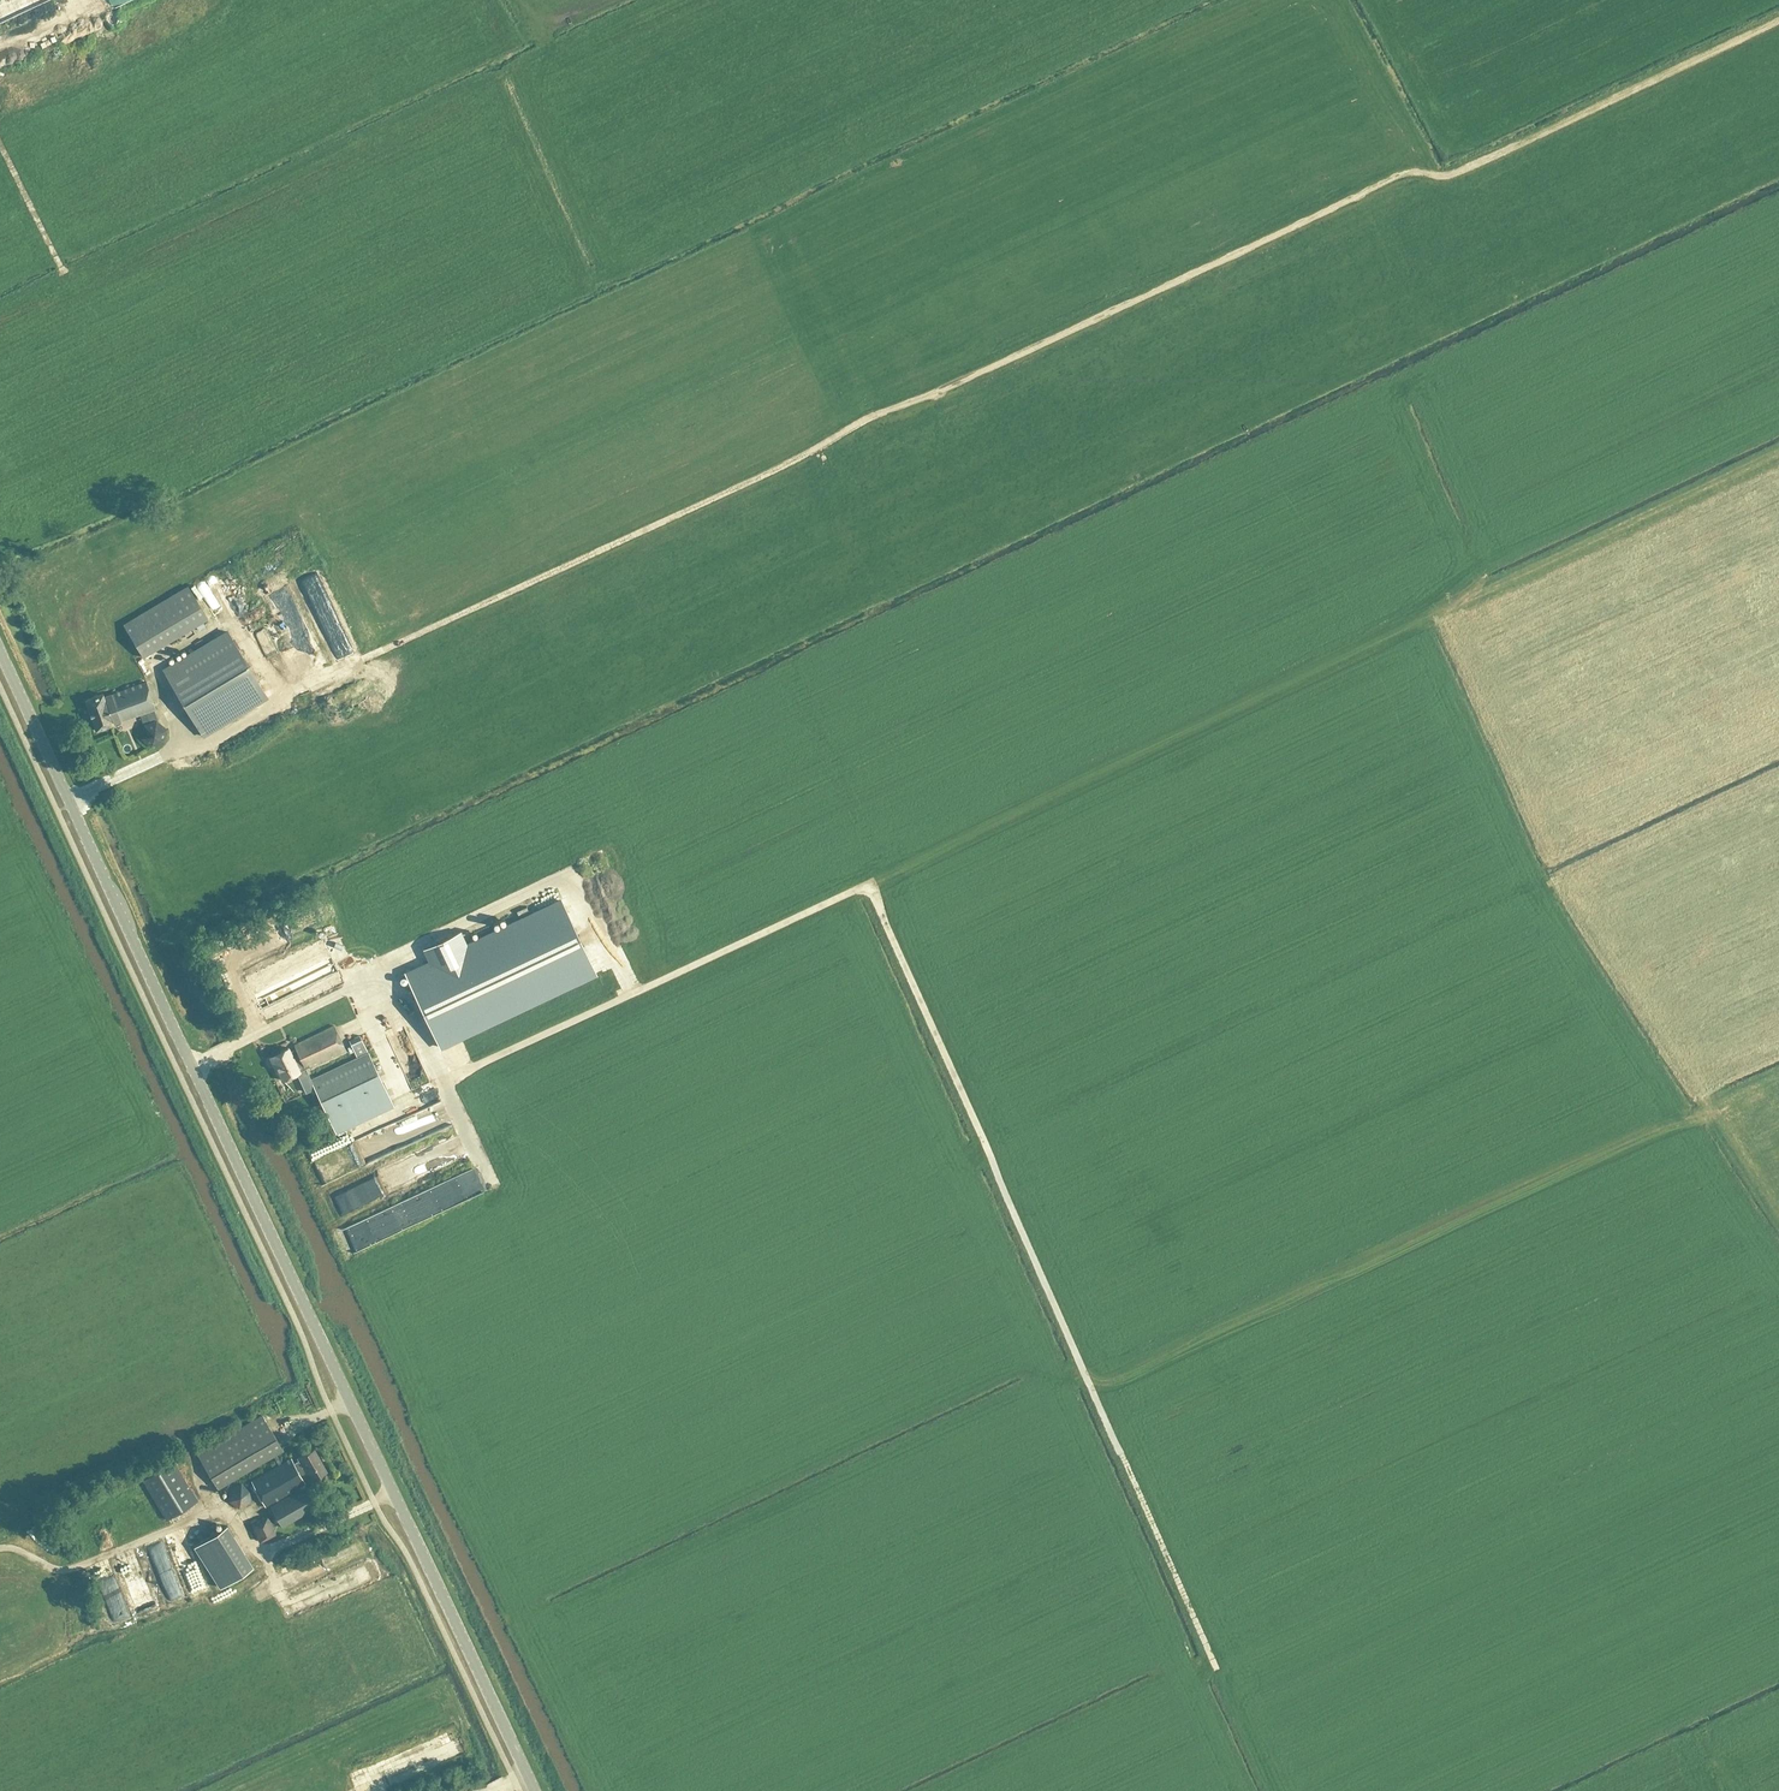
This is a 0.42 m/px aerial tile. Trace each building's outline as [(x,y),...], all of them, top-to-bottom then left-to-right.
[(43,9),(39,0),(10,0),(2,3),(9,22),(43,9)] [(228,579),(216,583),(223,602),(235,598),(228,579)] [(123,625),(143,658),(207,619),(188,587),(123,625)] [(325,640),(333,637),(331,632),(340,628),(337,621),(320,628),(325,640)] [(227,633),(164,672),(202,737),(266,699),(227,633)] [(327,648),(332,658),(329,660),(334,668),(342,664),(332,646),(327,648)] [(113,724),(155,709),(146,682),(104,698),(102,694),(85,700),(95,731),(113,725),(113,724)] [(164,747),(165,725),(142,724),(142,741),(153,742),(153,746),(164,747)] [(428,963),(405,974),(440,1048),(596,974),(561,900),(467,945),(460,932),(422,950),(428,963)] [(266,1021),(343,983),(322,940),(245,978),(266,1021)] [(358,1020),(350,1003),(332,1011),(341,1028),(358,1020)] [(309,1067),(309,1069),(346,1052),(333,1027),(294,1045),(296,1050),(290,1052),(288,1048),(269,1057),(274,1068),(276,1067),(282,1081),(300,1073),(299,1072),(309,1067)] [(367,1051),(310,1079),(312,1084),(314,1088),(336,1132),(393,1104),(367,1051)] [(312,1084),(303,1088),(305,1093),(314,1088),(312,1084)] [(335,1156),(309,1166),(315,1183),(341,1173),(335,1156)] [(378,1179),(323,1201),(332,1224),(365,1210),(362,1201),(383,1192),(378,1179)] [(262,1416),(196,1454),(217,1489),(273,1457),(278,1466),(251,1482),(264,1507),(298,1487),(300,1490),(270,1507),(281,1527),(298,1518),(317,1507),(304,1484),(305,1483),(302,1479),(307,1476),(310,1480),(326,1471),(314,1449),(297,1459),(299,1461),(293,1464),(291,1459),(281,1464),(275,1455),(282,1451),(262,1416)] [(166,1520),(197,1502),(173,1463),(142,1481),(166,1520)] [(250,1525),(259,1543),(275,1535),(266,1516),(250,1525)] [(196,1549),(218,1593),(253,1575),(231,1531),(196,1549)] [(133,1616),(148,1612),(132,1562),(117,1567),(133,1616)] [(347,1576),(352,1588),(375,1579),(371,1567),(347,1576)]
